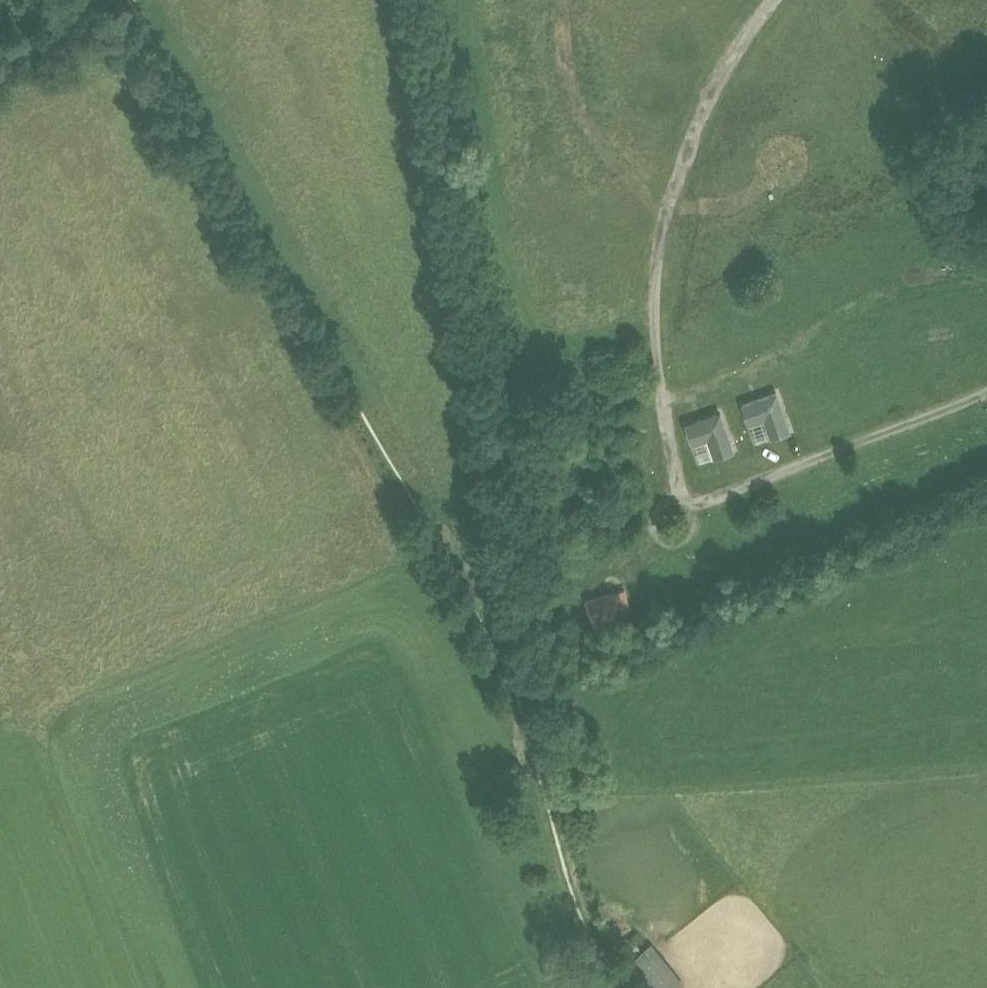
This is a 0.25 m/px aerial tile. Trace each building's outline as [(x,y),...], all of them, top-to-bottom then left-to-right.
[(764,417),(771,436),(790,430),(776,392),(742,404),(749,423),(764,417)] [(720,412),(686,424),(693,443),(708,437),(714,456),(733,450),(720,412)] [(625,590),(586,600),(592,623),(631,613),(625,590)] [(644,949),(627,963),(646,987),(676,987),(644,949)]
